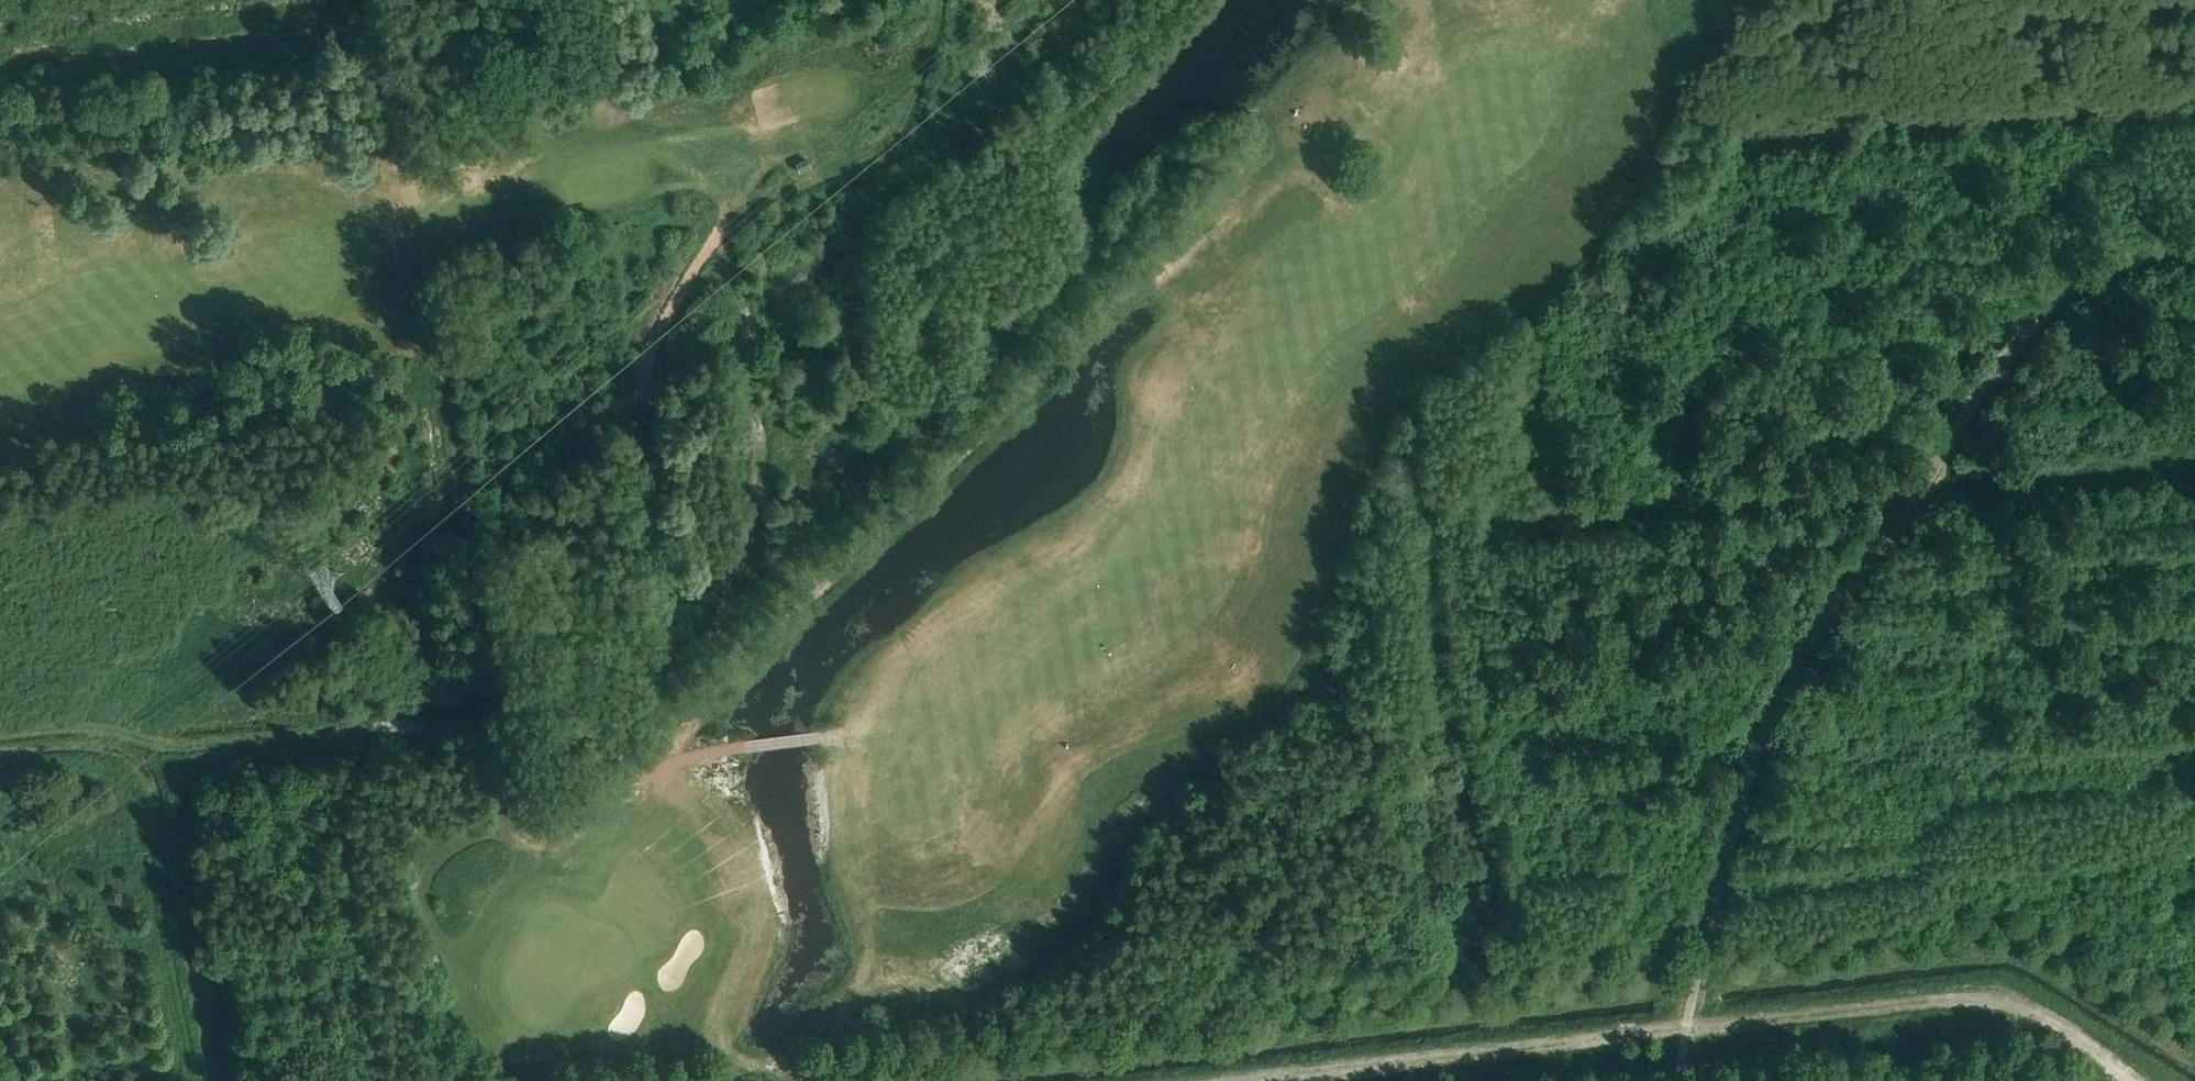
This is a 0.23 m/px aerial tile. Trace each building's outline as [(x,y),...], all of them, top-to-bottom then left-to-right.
[(810,168),(806,159),(794,165),(798,173),(810,168)]
